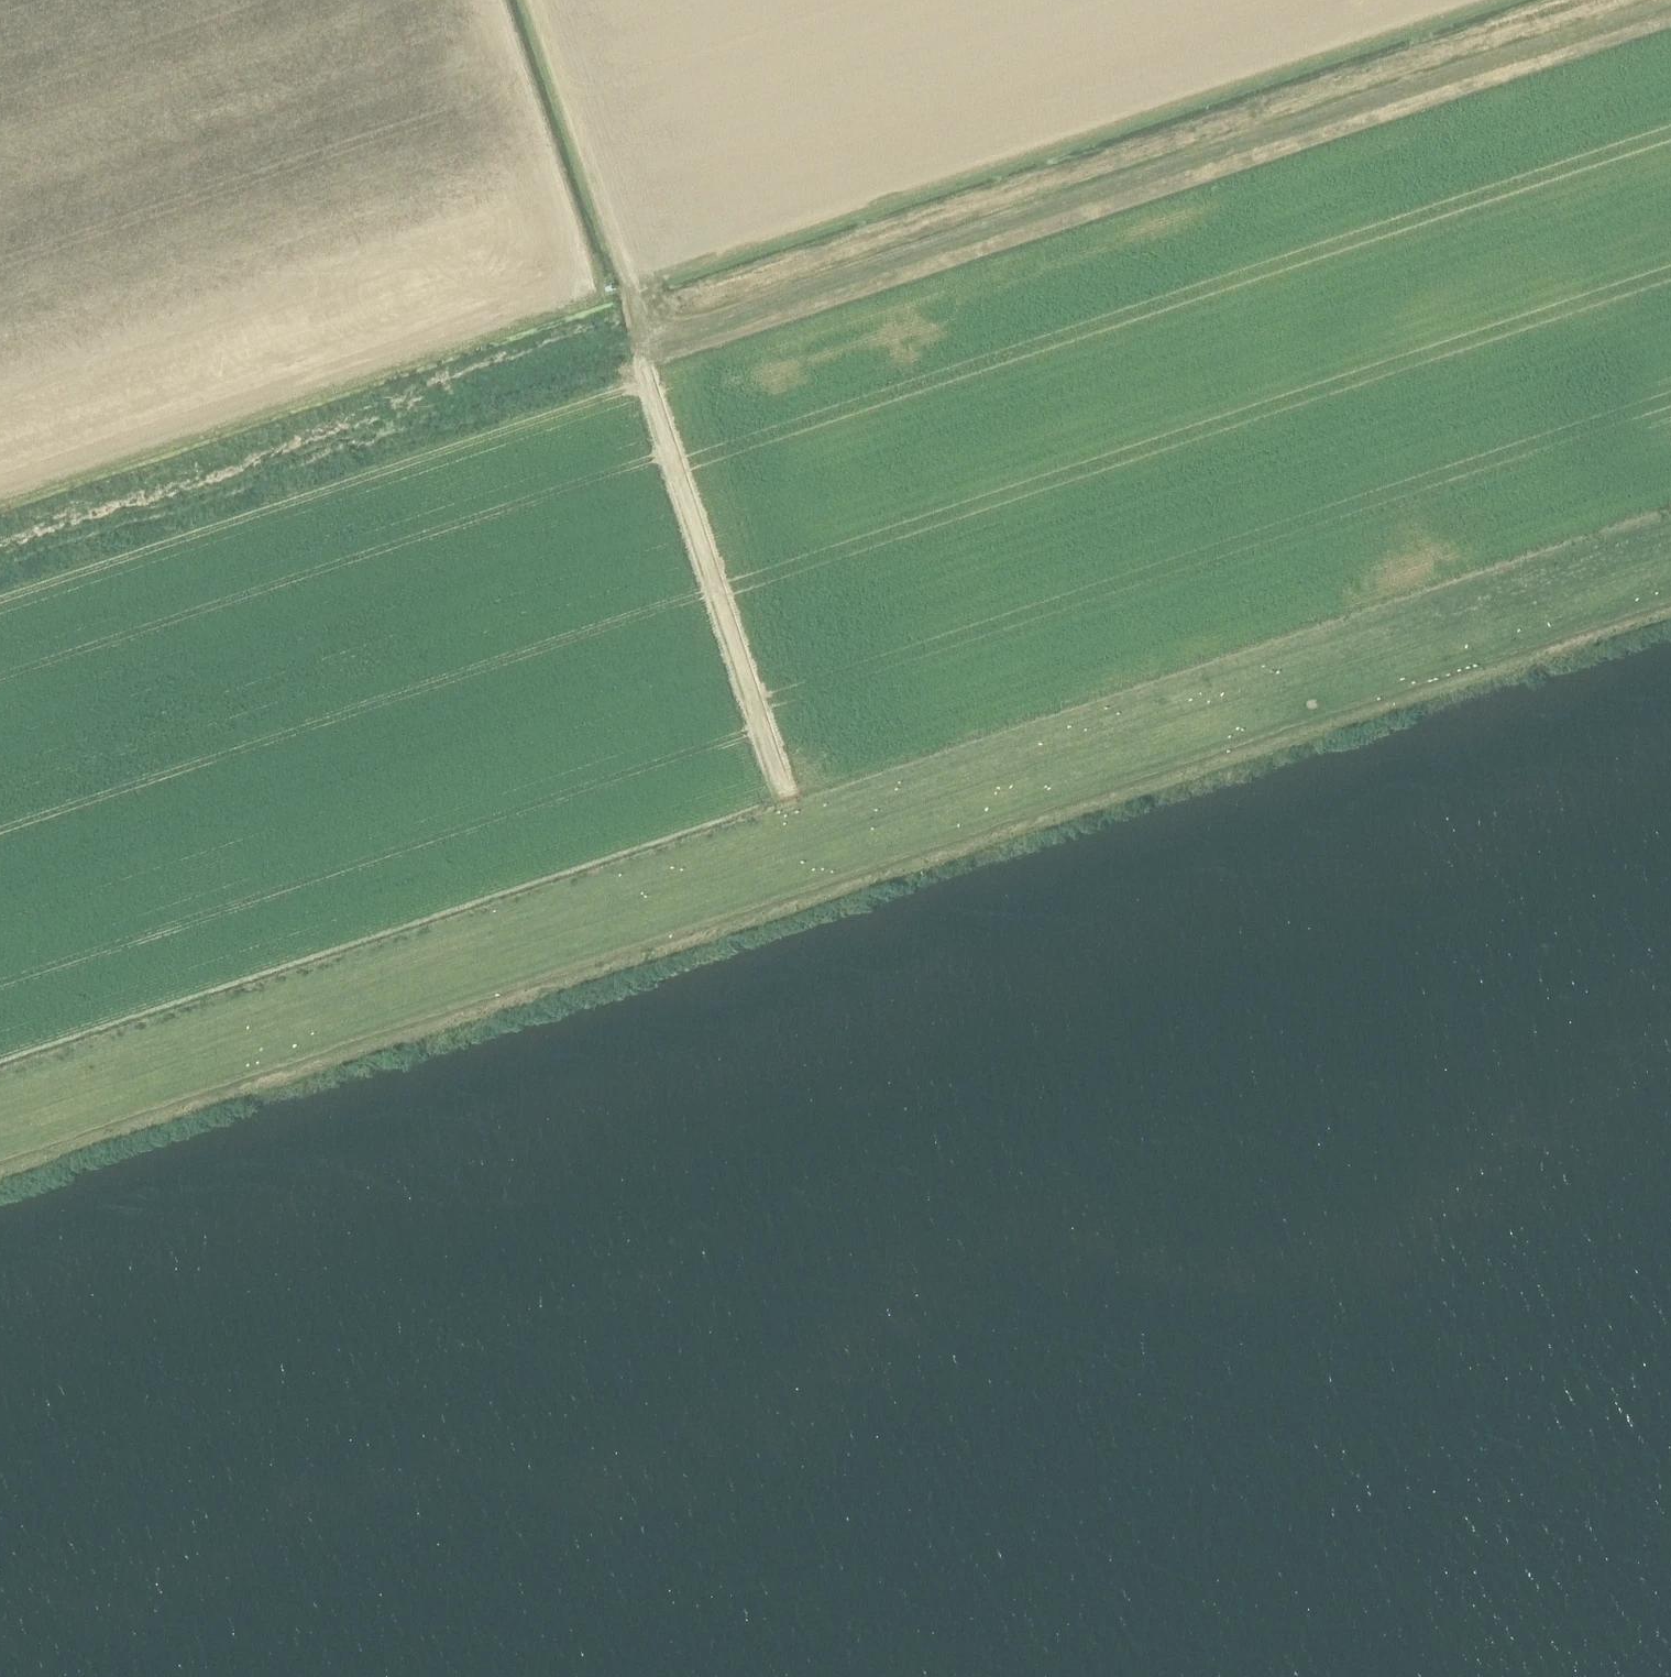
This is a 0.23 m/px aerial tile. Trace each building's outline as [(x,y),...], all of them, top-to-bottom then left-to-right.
[(582,151),(569,157),(575,171),(588,165),(582,151)]
